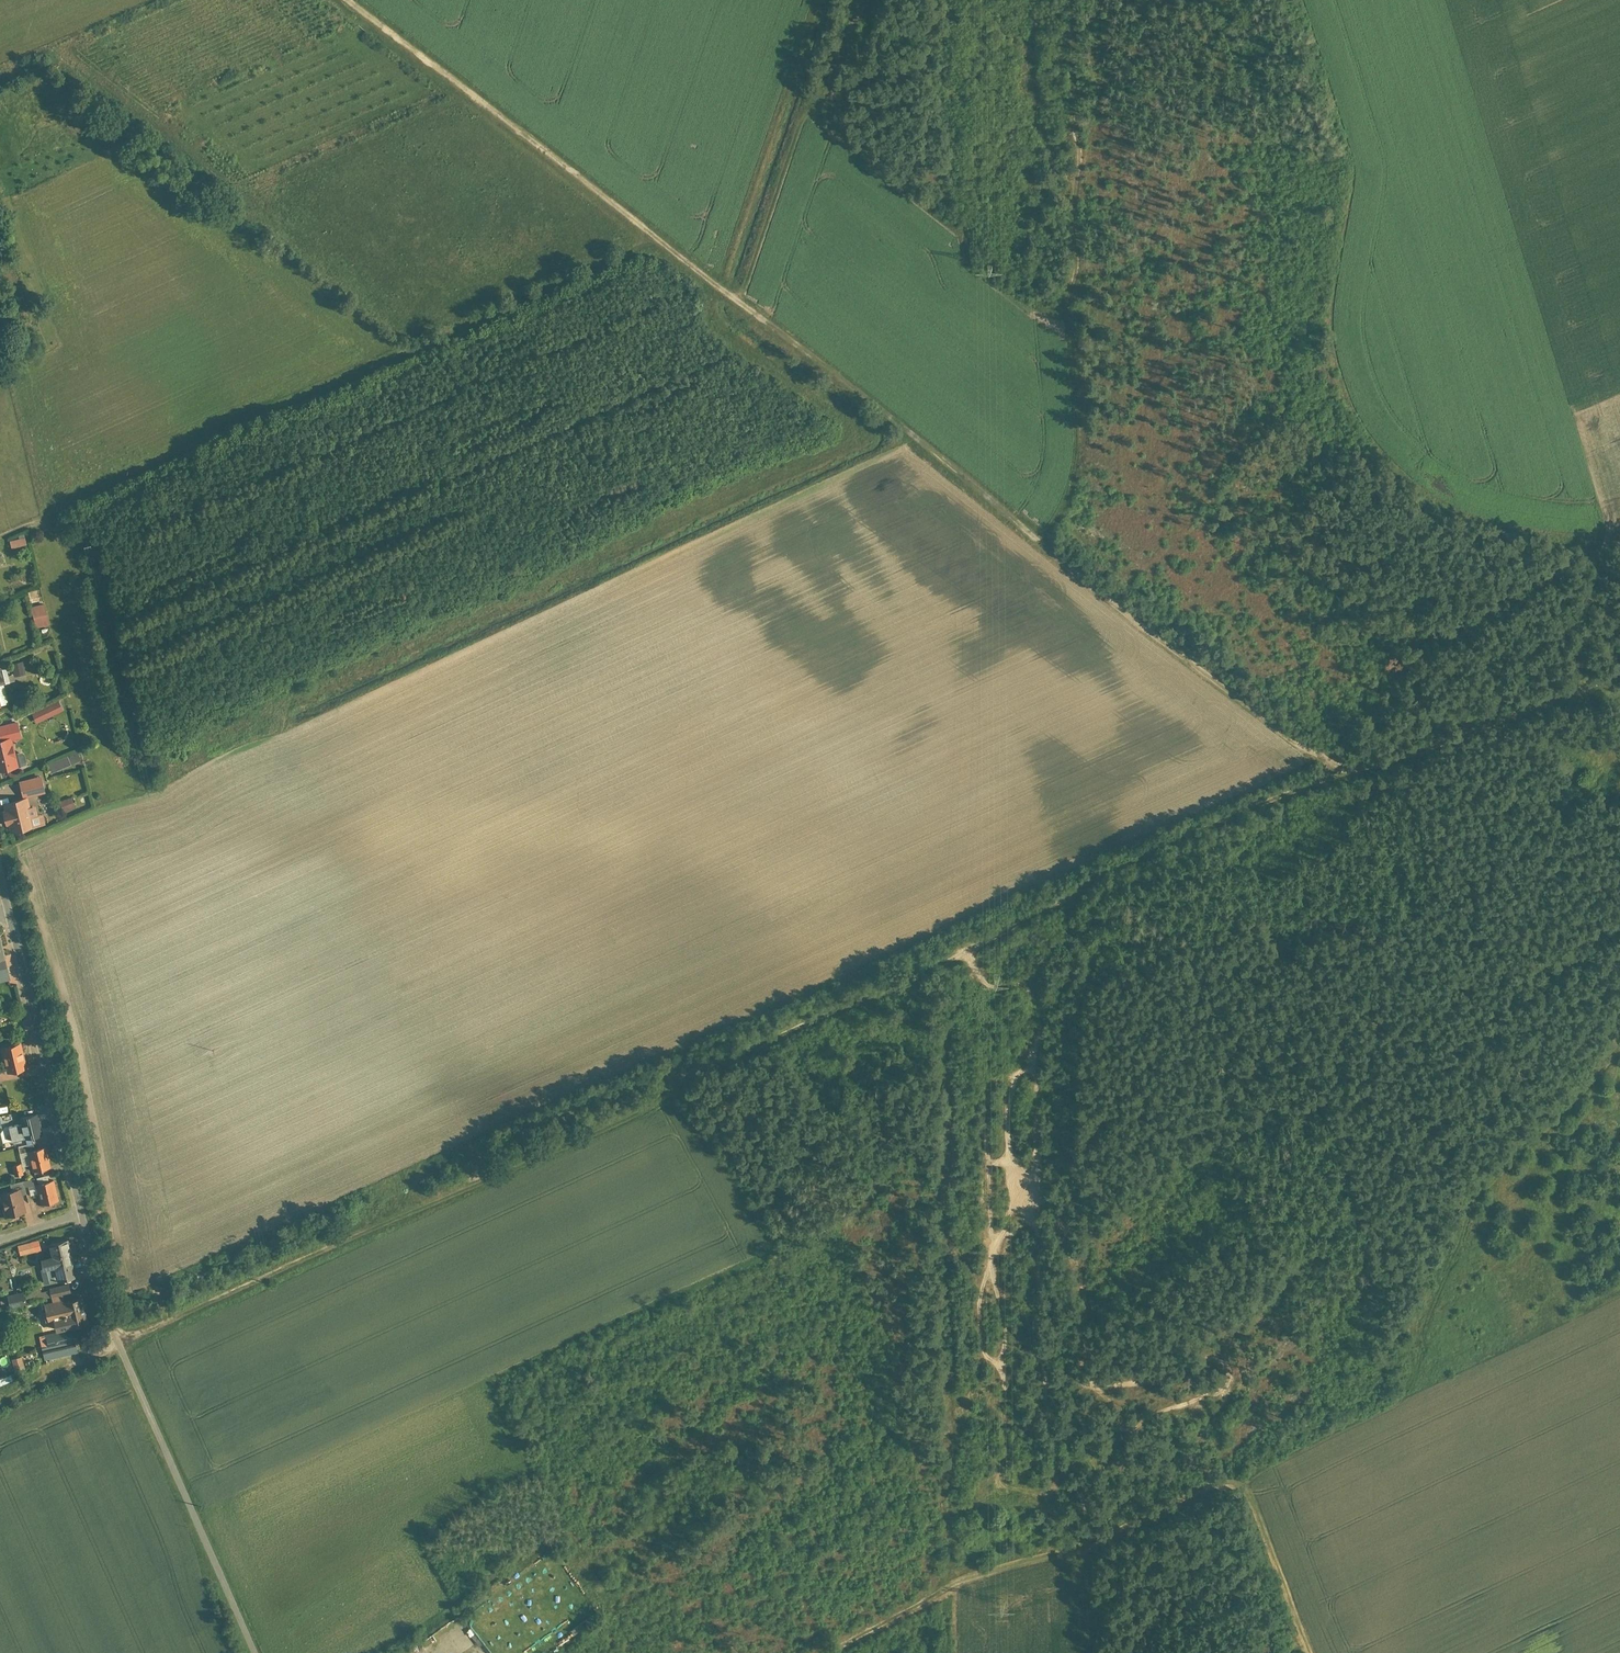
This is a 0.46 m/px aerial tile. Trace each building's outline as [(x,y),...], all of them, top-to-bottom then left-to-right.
[(16,548),(31,543),(29,536),(14,541),(16,548)] [(46,605),(34,608),(40,630),(52,627),(46,605)] [(14,665),(17,678),(29,676),(27,663),(14,665)] [(36,711),(41,722),(68,710),(64,699),(36,711)] [(0,728),(0,734),(2,743),(25,737),(22,722),(0,728)] [(0,744),(0,774),(24,768),(18,740),(0,744)] [(50,767),(54,776),(75,768),(71,758),(50,767)] [(22,782),(26,800),(49,795),(46,777),(22,782)] [(61,802),(65,815),(78,811),(74,798),(61,802)] [(33,802),(7,807),(13,836),(39,831),(33,802)] [(1,934),(0,935),(0,965),(8,963),(1,934)] [(27,1066),(21,1041),(0,1046),(0,1047),(6,1072),(27,1066)] [(25,1138),(44,1133),(39,1112),(20,1117),(25,1138)] [(7,1142),(16,1140),(13,1130),(5,1132),(7,1142)] [(28,1150),(33,1171),(52,1166),(46,1145),(28,1150)] [(16,1175),(25,1173),(22,1162),(13,1164),(16,1175)] [(31,1196),(40,1194),(38,1183),(36,1177),(27,1179),(31,1196)] [(40,1194),(43,1204),(61,1199),(55,1178),(38,1183),(40,1194)] [(0,1193),(6,1216),(27,1211),(21,1187),(0,1193)] [(77,1275),(70,1239),(49,1243),(52,1254),(40,1256),(42,1269),(54,1266),(57,1279),(77,1275)] [(19,1245),(22,1254),(35,1251),(33,1242),(19,1245)] [(49,1287),(51,1297),(63,1294),(73,1292),(70,1281),(49,1287)] [(9,1294),(11,1306),(28,1302),(26,1290),(9,1294)] [(53,1322),(55,1332),(72,1328),(91,1323),(84,1294),(64,1299),(53,1302),(44,1304),(48,1323),(53,1322)] [(51,1297),(53,1302),(64,1299),(63,1294),(51,1297)] [(49,1346),(75,1339),(72,1328),(55,1332),(46,1334),(49,1346)] [(43,1347),(46,1359),(78,1351),(75,1339),(49,1346),(43,1347)] [(18,1369),(28,1367),(27,1357),(17,1358),(18,1369)] [(18,1380),(16,1375),(0,1380),(0,1384),(1,1386),(18,1380)] [(425,1652),(421,1644),(406,1652),(424,1652),(425,1652)]
